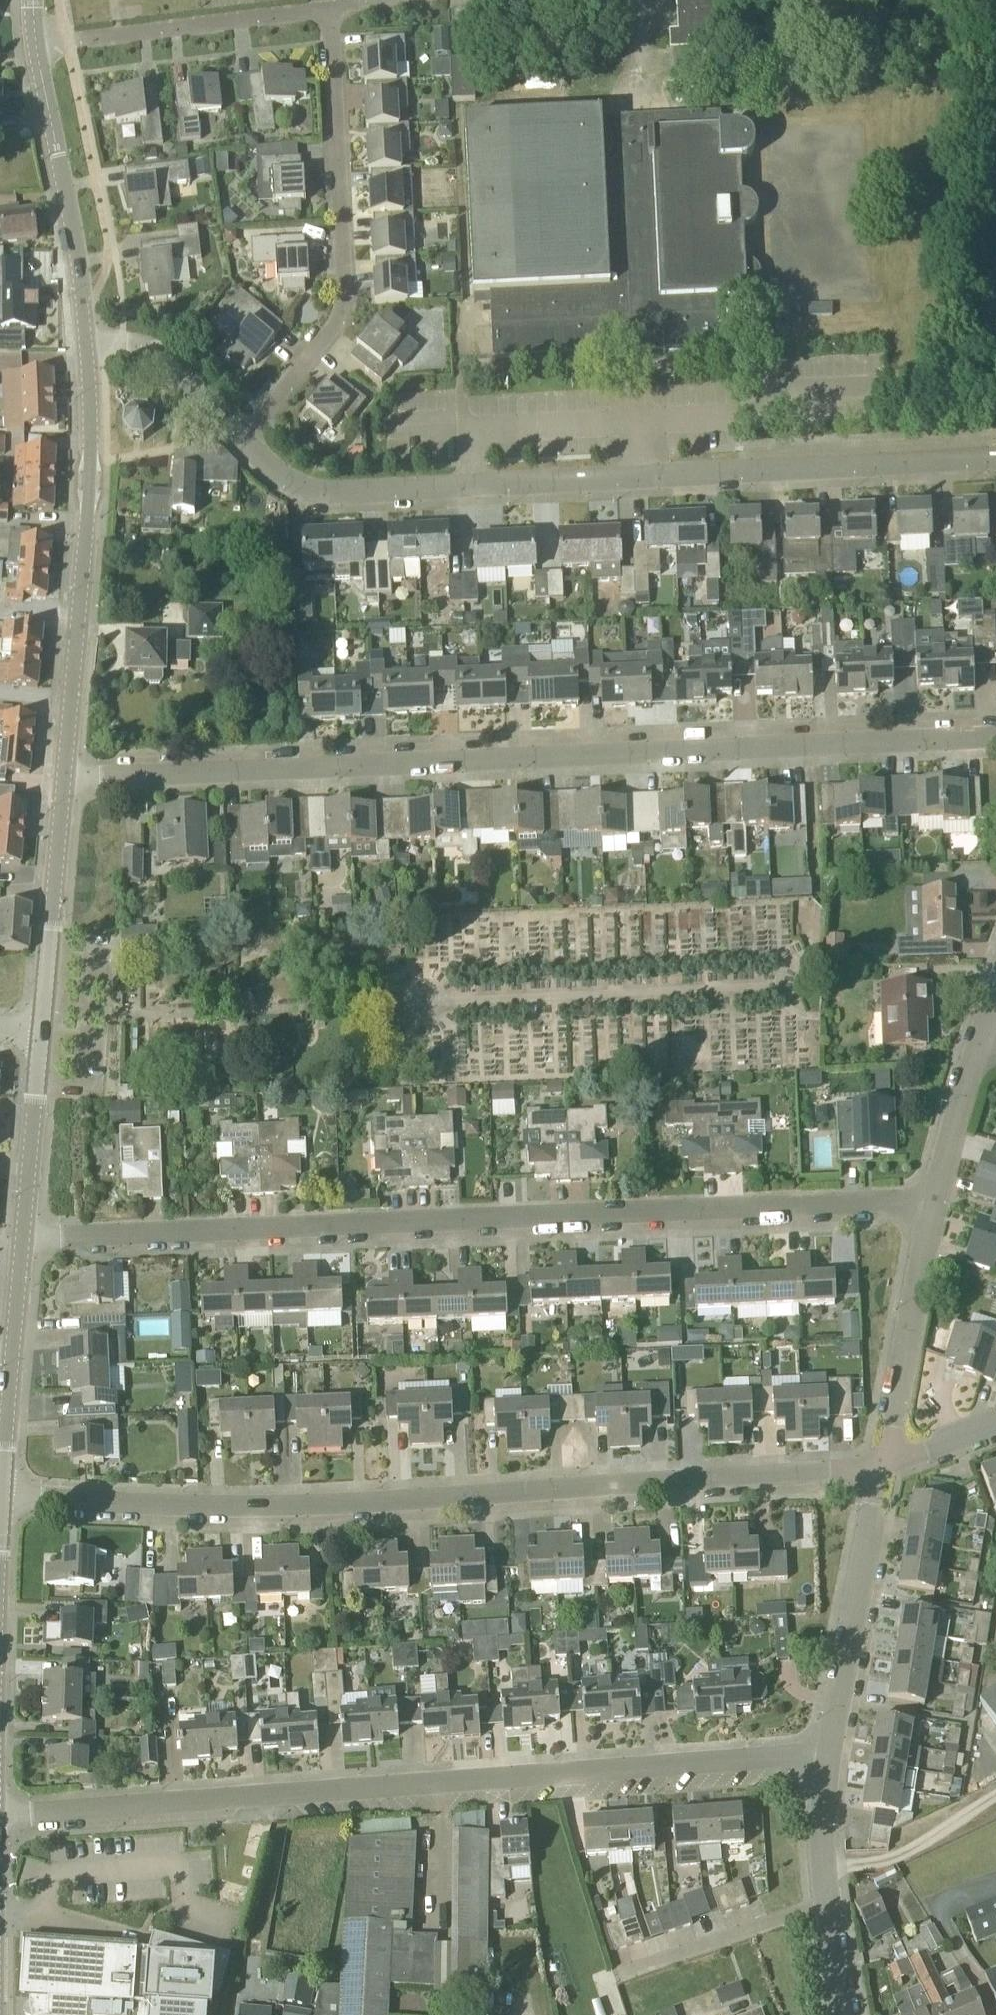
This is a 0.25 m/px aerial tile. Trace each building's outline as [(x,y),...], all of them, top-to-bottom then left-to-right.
[(678,12),(679,31),(670,31),(671,49),(718,48),(715,0),(677,0),(678,12)] [(435,48),(449,48),(449,33),(434,33),(435,48)] [(366,84),(367,84),(397,82),(397,66),(407,65),(405,37),(365,39),(366,54),(364,54),(366,84)] [(453,102),(465,101),(476,101),(474,60),(467,60),(452,61),(452,62),(453,80),(453,102)] [(293,75),(292,70),(262,74),(263,76),(249,78),(256,133),(276,131),(273,105),(296,102),(295,97),(307,96),(306,88),(304,73),(293,75)] [(682,89),(697,88),(696,78),(682,78),(682,89)] [(182,142),(202,139),(199,114),(222,111),(219,83),(218,79),(188,82),(188,85),(175,86),(182,142)] [(368,128),(370,128),(400,126),(399,110),(409,109),(407,81),(397,82),(367,84),(368,98),(366,98),(368,128)] [(144,90),(144,88),(114,91),(114,96),(102,97),(105,120),(117,119),(118,123),(141,121),(144,146),(164,144),(157,89),(144,90)] [(449,122),(449,104),(435,104),(436,122),(449,122)] [(721,125),(721,113),(602,119),(602,115),(466,121),(474,294),(490,294),(493,359),(616,353),(616,356),(617,356),(618,353),(650,352),(650,354),(651,354),(651,348),(664,348),(664,353),(665,353),(665,351),(734,348),(733,320),(726,320),(725,296),(747,295),(747,293),(753,291),(758,287),(761,282),(762,276),(758,268),(753,260),(748,257),(743,257),(741,223),(744,221),(750,216),(755,207),(753,201),(749,194),(742,191),(738,191),(737,160),(742,157),(747,153),(751,147),(752,143),(748,134),(734,124),(721,125)] [(370,172),(372,172),(402,170),(401,154),(411,153),(410,125),(400,126),(370,128),(371,142),(368,142),(370,172)] [(446,138),(452,138),(452,125),(439,126),(440,134),(446,138)] [(302,171),(302,158),(262,160),(263,187),(273,186),(274,203),(279,203),(279,214),(302,213),(302,202),(306,201),(305,171),(302,171)] [(210,161),(195,163),(197,179),(212,178),(210,161)] [(157,222),(156,211),(160,210),(158,187),(191,183),(189,163),(126,171),(127,184),(125,184),(128,214),(133,213),(134,225),(157,222)] [(372,216),(374,216),(404,214),(403,198),(413,197),(412,169),(402,170),(372,172),(373,186),(370,186),(372,216)] [(19,209),(0,211),(0,241),(3,240),(3,244),(38,239),(34,212),(19,214),(19,209)] [(376,259),(406,258),(405,242),(416,241),(414,213),(404,214),(374,216),(375,230),(372,230),(374,260),(376,259)] [(173,297),(171,285),(176,285),(173,262),(202,258),(200,238),(179,241),(141,245),(143,259),(140,259),(144,289),(149,288),(150,300),(173,297)] [(306,251),(305,238),(252,240),(253,267),(277,265),(278,282),(283,282),(283,294),(306,293),(305,281),(310,281),(309,251),(306,251)] [(4,250),(0,250),(0,329),(2,329),(35,329),(34,311),(30,311),(30,295),(20,295),(20,266),(4,266),(4,250)] [(376,304),(408,302),(407,286),(418,285),(416,257),(406,258),(376,259),(377,274),(375,274),(376,304)] [(456,260),(443,261),(444,275),(456,275),(456,260)] [(256,365),(275,342),(273,340),(284,327),(241,291),(225,311),(244,328),(231,344),(235,347),(227,356),(245,371),(252,362),(256,365)] [(405,331),(387,317),(380,325),(376,322),(358,346),(360,347),(351,358),(382,382),(398,363),(403,367),(419,347),(402,334),(405,331)] [(24,426),(56,425),(53,373),(21,375),(24,426)] [(367,401),(336,376),(328,387),(326,385),(307,408),(311,411),(303,421),(312,427),(321,435),(328,426),(332,429),(343,415),(351,422),(367,401)] [(144,440),(154,432),(156,419),(148,409),(134,408),(124,416),(123,429),(132,439),(144,440)] [(188,436),(189,425),(175,423),(173,434),(188,436)] [(56,450),(28,449),(28,450),(17,449),(16,467),(27,467),(27,480),(55,480),(56,450)] [(351,463),(363,462),(363,449),(350,449),(351,463)] [(197,465),(197,454),(177,453),(176,464),(197,465)] [(195,514),(197,469),(174,468),(173,493),(144,492),(143,514),(175,516),(175,513),(195,514)] [(54,511),(55,480),(27,480),(8,479),(7,494),(15,494),(15,509),(26,510),(54,511)] [(988,538),(986,503),(964,504),(964,510),(955,510),(955,509),(954,509),(955,529),(956,539),(944,540),(945,551),(944,551),(945,567),(968,566),(967,539),(988,538)] [(9,505),(0,505),(0,522),(8,523),(9,505)] [(889,545),(901,544),(901,539),(931,538),(930,506),(898,508),(898,515),(888,516),(889,545)] [(833,574),(856,573),(856,553),(876,552),(875,529),(874,509),(842,510),(844,549),(832,549),(833,574)] [(804,515),(804,512),(786,513),(787,545),(805,544),(805,562),(820,561),(820,575),(833,574),(832,549),(820,550),(818,514),(804,515)] [(732,549),(761,548),(760,514),(731,515),(732,549)] [(676,517),(675,517),(677,551),(677,558),(678,569),(695,568),(695,550),(705,550),(706,550),(705,525),(705,516),(703,516),(703,517),(676,518),(676,517)] [(677,551),(675,517),(674,517),(674,518),(646,519),(646,518),(645,519),(647,568),(635,569),(636,595),(636,606),(650,605),(648,575),(661,574),(660,552),(677,551)] [(450,561),(448,527),(447,527),(447,528),(419,530),(419,529),(420,563),(450,561)] [(421,580),(419,563),(420,563),(419,529),(418,529),(418,530),(390,531),(390,530),(389,530),(390,568),(379,569),(380,595),(391,594),(392,594),(391,581),(421,580)] [(50,569),(52,541),(29,539),(30,532),(13,531),(11,545),(23,546),(21,566),(50,569)] [(363,532),(334,533),(337,582),(364,580),(365,596),(380,595),(379,569),(364,570),(363,552),(363,532)] [(307,598),(306,583),(337,582),(334,533),(303,535),(305,572),(292,573),(293,593),(294,619),(313,618),(312,598),(307,598)] [(620,569),(620,564),(621,564),(620,533),(590,534),(593,581),(621,580),(622,596),(636,595),(635,569),(620,569)] [(593,581),(590,534),(560,535),(562,567),(591,566),(592,581),(593,581)] [(507,570),(536,568),(534,536),(505,538),(507,570)] [(476,571),(507,570),(505,538),(475,539),(476,571)] [(945,567),(944,551),(926,552),(928,596),(939,595),(939,602),(942,602),(945,602),(945,567)] [(720,553),(706,554),(706,567),(707,581),(721,580),(720,553)] [(762,583),(777,583),(776,555),(761,556),(762,583)] [(47,597),(50,569),(21,566),(19,587),(7,586),(6,600),(24,602),(24,595),(47,597)] [(551,599),(564,598),(562,572),(550,573),(551,599)] [(536,600),(551,599),(550,573),(535,573),(536,600)] [(464,602),(478,602),(477,576),(463,577),(464,602)] [(450,603),(464,602),(463,577),(449,578),(450,603)] [(223,639),(223,609),(191,608),(191,639),(223,639)] [(833,610),(832,608),(821,609),(821,611),(822,626),(823,626),(824,650),(835,649),(837,697),(867,696),(865,654),(864,654),(863,643),(835,645),(833,610)] [(744,653),(755,653),(752,613),(740,615),(744,653)] [(797,626),(802,626),(806,622),(805,616),(801,613),(796,614),(793,618),(794,624),(797,626)] [(743,653),(740,615),(727,615),(728,644),(730,644),(731,654),(743,653)] [(995,617),(984,618),(985,642),(995,641),(995,634),(995,617)] [(464,618),(451,619),(452,630),(465,629),(464,618)] [(985,642),(984,618),(971,618),(973,640),(958,641),(958,636),(944,637),(947,692),(975,691),(974,666),(973,643),(985,642)] [(382,631),(383,631),(396,630),(395,619),(381,620),(382,631)] [(365,632),(371,632),(382,631),(381,620),(365,620),(365,632)] [(905,646),(916,645),(914,621),(904,622),(905,646)] [(892,647),(905,646),(904,622),(891,622),(892,647)] [(41,658),(44,627),(5,624),(2,653),(13,655),(41,658)] [(811,627),(812,650),(824,650),(823,626),(822,626),(820,626),(811,627)] [(947,692),(944,637),(944,635),(932,636),(933,651),(916,651),(918,686),(934,685),(934,693),(947,692)] [(165,643),(165,639),(130,638),(129,654),(126,658),(126,663),(129,667),(129,671),(145,672),(145,681),(149,685),(161,685),(164,682),(164,674),(165,674),(165,663),(191,663),(192,643),(165,643)] [(783,645),(782,639),(769,639),(761,646),(762,659),(755,660),(756,693),(772,693),(773,700),(785,700),(783,645)] [(589,656),(588,644),(578,644),(578,651),(576,651),(576,656),(553,657),(555,706),(579,705),(578,683),(589,682),(590,686),(591,686),(590,656),(589,656)] [(702,649),(704,703),(717,703),(716,695),(732,695),(731,660),(731,658),(721,659),(721,644),(702,645),(702,649)] [(797,665),(796,657),(795,644),(783,645),(785,700),(814,698),(812,664),(797,665)] [(528,656),(528,648),(516,649),(518,686),(529,685),(530,707),(555,706),(553,657),(552,657),(552,655),(528,656)] [(483,710),(506,709),(505,686),(518,686),(516,649),(503,649),(504,673),(481,674),(483,710)] [(663,678),(675,678),(676,705),(704,703),(702,649),(688,650),(689,670),(675,670),(674,671),(674,663),(662,664),(663,678)] [(338,720),(362,719),(360,697),(373,696),(373,692),(371,652),(370,652),(371,666),(359,666),(359,670),(351,670),(347,674),(349,684),(336,685),(338,720)] [(371,652),(373,692),(384,692),(385,714),(410,713),(409,678),(407,678),(407,671),(385,672),(385,665),(384,665),(383,652),(371,652)] [(867,696),(878,695),(878,688),(894,687),(892,653),(865,654),(867,696)] [(41,658),(13,655),(12,667),(1,666),(0,676),(0,684),(10,685),(38,688),(41,658)] [(602,658),(602,655),(590,656),(591,686),(602,686),(603,708),(628,707),(626,658),(625,658),(624,657),(602,658)] [(662,664),(662,656),(648,656),(626,658),(628,707),(652,706),(651,684),(663,683),(663,678),(662,664)] [(480,660),(444,662),(445,689),(457,688),(458,711),(483,710),(481,674),(480,660)] [(433,689),(445,689),(444,662),(431,663),(432,677),(409,678),(410,713),(434,712),(433,689)] [(312,671),(311,665),(297,665),(299,700),(312,699),(313,721),(338,720),(336,685),(335,671),(312,671)] [(33,746),(35,718),(13,716),(13,708),(0,707),(0,723),(7,724),(6,734),(5,744),(33,746)] [(33,746),(5,744),(4,754),(3,763),(0,763),(0,780),(6,780),(7,772),(30,774),(33,746)] [(918,783),(918,778),(904,778),(906,818),(918,817),(918,820),(943,820),(943,824),(945,824),(943,786),(942,782),(918,783)] [(899,835),(896,779),(882,780),(882,784),(858,785),(858,790),(860,822),(883,821),(884,836),(899,835)] [(981,820),(979,780),(961,781),(961,786),(943,786),(945,824),(969,823),(969,821),(981,820)] [(744,790),(743,786),(729,786),(732,834),(732,849),(733,857),(747,856),(745,828),(769,827),(768,794),(768,789),(744,790)] [(840,791),(839,786),(821,787),(822,827),(834,827),(834,829),(860,828),(860,822),(858,790),(840,791)] [(724,844),(721,787),(707,787),(707,792),(683,793),(684,798),(686,830),(709,830),(710,845),(724,844)] [(769,832),(794,831),(794,829),(806,829),(805,788),(786,789),(787,793),(768,794),(769,827),(769,832)] [(493,797),(493,792),(479,793),(481,833),(493,832),(493,834),(518,833),(518,801),(518,796),(493,797)] [(473,841),(471,793),(457,794),(457,799),(433,800),(433,804),(435,842),(436,851),(463,849),(464,859),(478,858),(477,841),(473,841)] [(577,798),(577,793),(563,794),(564,834),(578,834),(578,836),(603,834),(601,802),(601,797),(577,798)] [(557,842),(555,794),(536,795),(536,800),(518,801),(518,833),(518,838),(539,837),(540,848),(548,847),(549,860),(562,859),(561,842),(557,842)] [(687,852),(686,830),(684,798),(665,799),(665,794),(646,795),(648,835),(661,834),(661,853),(687,852)] [(603,838),(627,837),(627,836),(640,835),(638,795),(620,796),(620,801),(601,802),(603,834),(603,838)] [(307,856),(304,800),(290,801),(290,806),(266,807),(267,812),(268,844),(292,843),(293,856),(307,856)] [(331,872),(330,843),(351,842),(351,840),(351,808),(351,803),(327,804),(327,800),(308,800),(310,827),(314,827),(314,848),(310,848),(312,872),(331,872)] [(415,805),(414,800),(396,801),(398,841),(410,841),(410,843),(435,842),(433,804),(415,805)] [(27,805),(0,802),(0,833),(24,835),(27,805)] [(391,858),(388,802),(369,803),(370,807),(351,808),(351,840),(351,842),(352,844),(376,843),(377,859),(391,858)] [(248,813),(248,808),(229,809),(232,864),(246,863),(245,850),(268,849),(268,844),(267,812),(248,813)] [(160,812),(162,864),(210,861),(208,810),(160,812)] [(24,835),(0,833),(0,863),(21,865),(24,835)] [(214,855),(226,854),(225,839),(213,840),(214,855)] [(640,857),(642,857),(642,844),(630,844),(630,858),(632,858),(632,864),(640,864),(640,857)] [(644,844),(644,848),(645,861),(645,865),(650,865),(650,856),(653,856),(653,844),(644,844)] [(142,881),(142,853),(124,852),(124,881),(142,881)] [(882,853),(882,866),(901,866),(900,852),(882,853)] [(789,875),(773,875),(773,887),(789,887),(789,875)] [(732,894),(746,894),(746,877),(732,877),(732,894)] [(702,882),(703,897),(728,896),(727,880),(702,882)] [(521,887),(522,905),(539,904),(538,886),(521,887)] [(389,890),(375,894),(379,910),(393,906),(389,890)] [(955,927),(954,890),(923,891),(923,892),(924,921),(924,944),(961,943),(961,927),(955,927)] [(0,904),(0,949),(29,951),(33,905),(1,903),(0,904)] [(296,904),(296,916),(312,915),(311,903),(296,904)] [(244,908),(230,909),(230,923),(245,922),(244,908)] [(122,935),(122,940),(126,939),(126,944),(156,943),(155,926),(155,924),(122,925),(122,935)] [(844,964),(844,950),(837,950),(837,936),(826,935),(826,963),(844,964)] [(884,1046),(927,1046),(925,1006),(931,1006),(930,985),(882,988),(884,1046)] [(891,1090),(890,1071),(869,1072),(870,1077),(875,1076),(876,1091),(891,1090)] [(800,1075),(800,1087),(822,1086),(821,1074),(800,1075)] [(494,1116),(515,1116),(516,1085),(494,1084),(494,1116)] [(448,1089),(448,1105),(466,1105),(466,1089),(448,1089)] [(404,1117),(413,1117),(412,1097),(404,1097),(404,1117)] [(237,1110),(236,1098),(209,1100),(210,1109),(210,1111),(237,1110)] [(762,1124),(761,1101),(745,1102),(745,1105),(722,1106),(724,1176),(737,1175),(736,1169),(758,1168),(758,1156),(763,1156),(762,1139),(766,1139),(765,1124),(762,1124)] [(111,1125),(141,1123),(140,1103),(110,1104),(111,1125)] [(840,1163),(863,1162),(863,1155),(894,1153),(892,1103),(854,1105),(837,1105),(840,1163)] [(695,1107),(695,1104),(681,1104),(666,1104),(667,1127),(695,1126),(696,1141),(682,1142),(683,1159),(688,1158),(689,1171),(711,1170),(711,1176),(724,1176),(722,1106),(695,1107)] [(596,1144),(595,1130),(608,1129),(607,1107),(594,1108),(594,1112),(568,1113),(570,1182),(583,1182),(583,1176),(605,1175),(604,1162),(609,1162),(609,1144),(596,1144)] [(541,1114),(541,1110),(527,1110),(528,1133),(541,1132),(541,1147),(529,1147),(529,1165),(534,1165),(535,1175),(535,1178),(557,1177),(557,1183),(570,1182),(568,1113),(541,1114)] [(459,1150),(458,1136),(454,1136),(453,1114),(440,1114),(440,1117),(414,1118),(417,1189),(429,1188),(429,1182),(451,1181),(450,1169),(455,1168),(455,1150),(459,1150)] [(387,1119),(387,1116),(373,1116),(374,1139),(375,1153),(376,1172),(381,1172),(381,1184),(390,1184),(390,1188),(403,1188),(403,1189),(417,1189),(414,1118),(387,1119)] [(306,1157),(305,1142),(300,1143),(299,1119),(286,1120),(286,1124),(259,1125),(262,1195),(275,1195),(275,1189),(297,1188),(296,1175),(302,1175),(301,1157),(306,1157)] [(234,1127),(233,1123),(220,1123),(221,1146),(222,1146),(222,1160),(220,1160),(221,1179),(227,1179),(227,1191),(249,1190),(250,1196),(262,1195),(259,1125),(234,1127)] [(135,1131),(134,1127),(120,1128),(122,1183),(127,1183),(128,1195),(150,1194),(150,1200),(164,1199),(160,1130),(135,1131)] [(976,1182),(995,1189),(995,1146),(992,1158),(985,1156),(976,1182)] [(350,1177),(339,1177),(340,1191),(357,1191),(357,1184),(350,1177)] [(976,1182),(972,1196),(995,1203),(995,1189),(976,1182)] [(991,1228),(992,1222),(980,1218),(965,1262),(992,1271),(994,1264),(995,1265),(995,1230),(991,1228)] [(646,1272),(645,1251),(634,1252),(636,1313),(636,1300),(671,1299),(670,1270),(646,1272)] [(636,1313),(634,1252),(622,1252),(623,1273),(600,1274),(601,1302),(602,1302),(602,1315),(636,1313)] [(577,1275),(576,1254),(565,1255),(567,1304),(601,1302),(600,1274),(577,1275)] [(531,1305),(567,1304),(565,1255),(553,1255),(555,1276),(531,1276),(531,1305)] [(811,1276),(810,1256),(799,1257),(801,1306),(836,1305),(834,1275),(811,1276)] [(766,1307),(801,1306),(799,1257),(787,1257),(788,1277),(765,1278),(766,1307)] [(742,1279),(741,1259),(730,1260),(732,1309),(766,1307),(765,1278),(742,1279)] [(697,1310),(732,1309),(730,1260),(718,1260),(719,1280),(695,1281),(697,1310)] [(308,1315),(306,1266),(294,1266),(295,1287),(272,1288),(273,1316),(308,1315)] [(317,1286),(317,1266),(306,1266),(308,1315),(313,1314),(343,1313),(341,1284),(317,1286)] [(249,1289),(248,1268),(236,1269),(238,1318),(273,1316),(272,1288),(249,1289)] [(205,1319),(238,1318),(236,1269),(225,1269),(226,1290),(202,1290),(205,1319)] [(482,1291),(481,1270),(470,1271),(472,1319),(507,1318),(506,1289),(482,1291)] [(438,1321),(472,1319),(470,1271),(458,1271),(459,1292),(436,1293),(438,1321)] [(413,1294),(412,1273),(401,1274),(404,1323),(438,1321),(436,1293),(413,1294)] [(404,1323),(401,1274),(390,1274),(390,1284),(383,1285),(382,1282),(375,1283),(372,1284),(368,1287),(367,1291),(367,1295),(357,1295),(358,1325),(368,1325),(368,1324),(404,1323)] [(114,1304),(112,1275),(82,1277),(83,1288),(66,1289),(67,1307),(73,1307),(73,1319),(126,1317),(125,1303),(114,1304)] [(179,1299),(172,1306),(172,1313),(189,1313),(189,1299),(179,1299)] [(172,1324),(178,1323),(184,1329),(184,1334),(192,1334),(191,1315),(172,1316),(172,1324)] [(127,1329),(126,1318),(126,1317),(73,1319),(73,1320),(81,1320),(82,1330),(82,1342),(71,1343),(71,1352),(60,1353),(61,1369),(108,1368),(107,1340),(113,1340),(112,1329),(127,1329)] [(800,1338),(799,1322),(788,1323),(783,1332),(784,1339),(800,1338)] [(733,1338),(732,1327),(732,1323),(721,1323),(717,1328),(718,1339),(733,1338)] [(860,1324),(843,1325),(844,1337),(860,1337),(860,1324)] [(995,1349),(995,1338),(955,1325),(945,1358),(956,1362),(954,1369),(982,1378),(990,1352),(995,1353),(995,1349)] [(657,1329),(658,1343),(683,1342),(682,1327),(657,1329)] [(534,1338),(521,1339),(521,1355),(535,1355),(534,1338)] [(583,1339),(570,1339),(570,1352),(583,1352),(583,1339)] [(837,1340),(837,1357),(861,1357),(862,1341),(837,1340)] [(675,1350),(675,1359),(705,1359),(704,1349),(675,1350)] [(995,1353),(990,1352),(982,1378),(994,1382),(995,1376),(995,1349),(995,1353)] [(249,1350),(241,1350),(242,1364),(255,1363),(254,1355),(249,1350)] [(215,1364),(215,1352),(197,1353),(198,1365),(215,1364)] [(469,1359),(456,1360),(457,1371),(469,1371),(469,1359)] [(178,1380),(191,1380),(191,1367),(177,1368),(178,1380)] [(109,1393),(108,1368),(61,1369),(62,1386),(73,1386),(73,1396),(84,1395),(85,1418),(116,1417),(115,1393),(109,1393)] [(221,1372),(197,1373),(197,1390),(222,1389),(221,1372)] [(727,1444),(743,1443),(742,1426),(752,1426),(752,1415),(763,1415),(762,1379),(750,1379),(750,1396),(724,1397),(727,1444)] [(803,1441),(801,1392),(775,1393),(775,1389),(773,1389),(772,1379),(762,1379),(763,1415),(775,1414),(776,1425),(785,1425),(786,1441),(803,1441)] [(853,1417),(851,1379),(831,1380),(801,1382),(800,1382),(801,1392),(803,1441),(819,1440),(819,1423),(829,1423),(828,1412),(851,1411),(852,1417),(853,1417)] [(626,1448),(642,1447),(641,1431),(651,1430),(651,1419),(662,1418),(671,1418),(669,1386),(637,1387),(638,1400),(624,1401),(626,1448)] [(284,1398),(284,1388),(274,1388),(272,1388),(273,1405),(248,1406),(250,1453),(266,1452),(266,1435),(275,1435),(275,1424),(287,1423),(285,1398),(284,1398)] [(450,1390),(450,1397),(439,1398),(425,1398),(427,1445),(444,1444),(443,1427),(453,1427),(452,1416),(464,1415),(464,1413),(463,1390),(450,1390)] [(711,1397),(710,1391),(686,1392),(687,1418),(698,1417),(699,1428),(709,1428),(709,1445),(727,1444),(724,1397),(711,1397)] [(399,1399),(399,1393),(386,1394),(387,1397),(387,1419),(399,1418),(400,1429),(409,1429),(410,1446),(427,1445),(425,1398),(399,1399)] [(547,1398),(547,1393),(537,1394),(537,1405),(523,1405),(525,1452),(541,1452),(540,1435),(550,1434),(549,1423),(561,1423),(561,1417),(560,1398),(547,1398)] [(327,1449),(343,1449),(342,1432),(352,1431),(351,1420),(363,1420),(362,1398),(362,1395),(349,1395),(349,1402),(324,1403),(327,1449)] [(599,1401),(598,1396),(585,1396),(586,1416),(586,1422),(598,1421),(598,1432),(608,1432),(608,1449),(626,1448),(624,1401),(599,1401)] [(298,1404),(298,1398),(285,1398),(287,1423),(298,1423),(299,1434),(308,1433),(309,1450),(327,1449),(324,1403),(298,1404)] [(497,1406),(497,1400),(484,1400),(484,1411),(485,1426),(496,1426),(497,1437),(507,1436),(507,1453),(525,1452),(523,1405),(497,1406)] [(222,1407),(221,1401),(209,1402),(210,1427),(222,1427),(222,1437),(232,1437),(233,1454),(250,1453),(248,1406),(222,1407)] [(178,1415),(179,1443),(199,1442),(198,1414),(194,1414),(178,1415)] [(104,1463),(103,1433),(119,1433),(118,1417),(116,1417),(85,1418),(61,1419),(62,1434),(56,1435),(56,1453),(73,1452),(74,1464),(93,1463),(104,1463)] [(995,1504),(995,1465),(981,1471),(994,1505),(995,1504)] [(926,1480),(924,1492),(948,1496),(950,1484),(926,1480)] [(946,1525),(949,1505),(950,1502),(928,1499),(914,1496),(911,1519),(946,1525)] [(988,1517),(977,1515),(975,1530),(986,1531),(988,1517)] [(942,1548),(943,1546),(946,1527),(946,1525),(911,1519),(907,1542),(942,1548)] [(748,1545),(748,1528),(731,1529),(733,1575),(760,1574),(760,1579),(772,1579),(771,1555),(759,1555),(758,1544),(748,1545)] [(694,1583),(708,1582),(707,1576),(733,1575),(731,1529),(713,1529),(714,1546),(704,1547),(705,1558),(693,1558),(694,1583)] [(786,1531),(787,1546),(804,1545),(804,1530),(786,1531)] [(650,1549),(649,1532),(632,1533),(634,1580),(660,1579),(661,1593),(674,1593),(673,1584),(672,1559),(660,1560),(660,1549),(650,1549)] [(596,1588),(609,1587),(609,1581),(634,1580),(632,1533),(615,1534),(616,1551),(606,1551),(607,1562),(595,1563),(596,1588)] [(573,1553),(572,1536),(556,1537),(558,1584),(584,1583),(584,1589),(596,1588),(595,1563),(583,1563),(583,1552),(573,1553)] [(519,1591),(532,1591),(531,1585),(558,1584),(556,1537),(538,1538),(539,1555),(529,1555),(530,1566),(518,1567),(519,1591)] [(981,1554),(984,1539),(974,1537),(971,1552),(981,1554)] [(459,1589),(483,1587),(485,1587),(486,1593),(498,1593),(497,1568),(485,1568),(485,1557),(475,1558),(474,1541),(457,1542),(459,1589)] [(434,1590),(458,1589),(459,1589),(457,1542),(440,1542),(441,1559),(431,1560),(431,1571),(420,1571),(421,1596),(434,1595),(434,1590)] [(939,1571),(942,1548),(907,1542),(903,1565),(939,1571)] [(398,1561),(397,1544),(380,1545),(383,1592),(409,1591),(409,1597),(421,1596),(420,1571),(408,1572),(408,1561),(398,1561)] [(344,1600),(357,1599),(357,1594),(383,1592),(380,1545),(363,1546),(364,1563),(354,1563),(355,1574),(343,1575),(344,1600)] [(300,1566),(299,1549),(282,1550),(284,1597),(310,1596),(310,1601),(323,1601),(322,1576),(310,1576),(309,1565),(300,1566)] [(246,1605),(259,1604),(259,1598),(284,1597),(282,1550),(265,1551),(266,1568),(256,1568),(256,1579),(244,1579),(246,1605)] [(107,1556),(107,1555),(65,1553),(65,1567),(48,1566),(47,1585),(81,1586),(94,1586),(95,1555),(107,1556)] [(223,1570),(222,1553),(205,1554),(207,1601),(234,1600),(234,1605),(246,1605),(244,1579),(233,1580),(232,1569),(223,1570)] [(169,1608),(182,1608),(182,1602),(207,1601),(205,1554),(188,1554),(188,1571),(179,1572),(179,1583),(168,1583),(169,1608)] [(978,1576),(981,1562),(970,1560),(968,1575),(978,1576)] [(935,1593),(935,1592),(938,1573),(939,1571),(903,1565),(899,1588),(935,1593)] [(125,1601),(152,1602),(153,1569),(142,1568),(126,1568),(125,1601)] [(974,1599),(977,1585),(966,1583),(964,1597),(974,1599)] [(106,1617),(107,1604),(81,1603),(80,1616),(63,1615),(63,1628),(46,1628),(45,1646),(93,1647),(94,1617),(106,1617)] [(786,1603),(773,1604),(774,1615),(786,1614),(786,1603)] [(900,1632),(935,1638),(939,1614),(921,1611),(904,1609),(900,1632)] [(524,1615),(511,1616),(512,1635),(525,1634),(524,1615)] [(777,1661),(790,1660),(788,1636),(787,1620),(774,1621),(776,1637),(777,1661)] [(637,1652),(643,1651),(649,1651),(646,1627),(635,1628),(635,1630),(636,1638),(637,1652)] [(975,1643),(977,1629),(967,1627),(965,1642),(975,1643)] [(569,1657),(580,1656),(578,1632),(567,1633),(569,1657)] [(932,1660),(935,1638),(900,1632),(897,1654),(932,1660)] [(556,1658),(569,1657),(567,1633),(554,1634),(556,1658)] [(487,1663),(500,1662),(499,1653),(498,1638),(486,1639),(487,1663)] [(475,1664),(487,1663),(486,1639),(473,1640),(475,1664)] [(164,1644),(152,1645),(153,1659),(165,1658),(164,1644)] [(406,1669),(419,1668),(417,1644),(404,1646),(406,1669)] [(395,1670),(406,1669),(404,1646),(393,1647),(395,1670)] [(336,1650),(324,1651),(328,1701),(340,1700),(342,1700),(342,1699),(345,1698),(343,1673),(338,1673),(337,1667),(336,1650)] [(971,1666),(974,1651),(964,1650),(961,1665),(971,1666)] [(64,1651),(64,1661),(82,1661),(82,1651),(64,1651)] [(315,1702),(328,1701),(324,1651),(312,1652),(314,1676),(312,1676),(315,1702)] [(928,1682),(930,1670),(932,1660),(897,1654),(893,1677),(928,1682)] [(245,1681),(257,1680),(256,1656),(244,1657),(245,1681)] [(233,1682),(245,1681),(244,1657),(231,1658),(233,1682)] [(681,1670),(681,1663),(676,1659),(670,1659),(666,1664),(661,1664),(660,1661),(650,1662),(650,1665),(652,1689),(676,1687),(675,1674),(677,1674),(681,1670)] [(88,1676),(89,1661),(82,1661),(64,1661),(64,1675),(44,1675),(44,1699),(81,1700),(81,1699),(96,1700),(96,1676),(88,1676)] [(165,1687),(177,1686),(175,1662),(163,1663),(165,1687)] [(721,1676),(720,1662),(708,1663),(710,1677),(693,1678),(694,1686),(685,1687),(677,1697),(678,1714),(696,1713),(696,1721),(724,1718),(721,1676)] [(610,1681),(609,1664),(597,1665),(598,1682),(581,1683),(584,1717),(601,1716),(601,1724),(614,1723),(610,1681)] [(972,1666),(968,1688),(975,1689),(979,1667),(972,1666)] [(544,1686),(541,1669),(528,1670),(532,1729),(545,1728),(544,1720),(561,1719),(558,1685),(544,1686)] [(532,1729),(528,1670),(512,1671),(514,1697),(502,1697),(503,1700),(490,1701),(492,1724),(504,1723),(504,1731),(532,1729)] [(967,1688),(969,1674),(960,1673),(957,1687),(959,1687),(967,1688)] [(750,1677),(750,1674),(721,1676),(724,1718),(737,1717),(736,1710),(752,1709),(752,1702),(763,1701),(768,1697),(766,1680),(761,1676),(750,1677)] [(449,1697),(447,1677),(435,1678),(437,1698),(422,1699),(421,1699),(424,1734),(440,1732),(440,1740),(452,1739),(449,1697)] [(924,1706),(928,1682),(893,1677),(889,1700),(918,1705),(924,1706)] [(622,1680),(610,1681),(614,1723),(642,1721),(639,1686),(639,1685),(623,1686),(622,1680)] [(967,1688),(959,1687),(957,1696),(966,1697),(964,1712),(974,1714),(977,1690),(975,1689),(968,1688),(967,1688)] [(396,1701),(395,1689),(368,1691),(368,1695),(369,1702),(372,1745),(384,1744),(383,1737),(400,1735),(397,1701),(396,1701)] [(981,1701),(995,1722),(995,1690),(981,1701)] [(301,1720),(300,1713),(299,1695),(287,1696),(288,1714),(291,1755),(320,1753),(317,1719),(301,1720)] [(462,1704),(461,1696),(449,1697),(452,1739),(481,1737),(480,1725),(492,1724),(490,1701),(462,1704)] [(964,1712),(966,1697),(957,1696),(956,1696),(954,1710),(964,1712)] [(95,1738),(95,1732),(95,1724),(95,1712),(81,1712),(81,1700),(44,1699),(43,1723),(70,1723),(69,1736),(69,1738),(95,1738)] [(356,1703),(357,1711),(341,1712),(341,1717),(343,1747),(372,1745),(369,1702),(356,1703)] [(291,1755),(288,1714),(260,1716),(248,1717),(251,1743),(262,1741),(262,1750),(278,1749),(279,1756),(291,1755)] [(211,1761),(223,1760),(222,1753),(239,1752),(236,1718),(208,1720),(211,1761)] [(910,1748),(914,1724),(896,1721),(878,1718),(874,1742),(910,1748)] [(182,1763),(211,1761),(208,1720),(195,1721),(196,1728),(180,1729),(182,1763)] [(951,1730),(948,1745),(958,1747),(960,1731),(953,1730),(951,1730)] [(141,1764),(156,1763),(154,1737),(139,1738),(141,1764)] [(88,1776),(89,1752),(94,1753),(95,1738),(69,1738),(69,1751),(50,1751),(50,1776),(80,1776),(79,1786),(97,1787),(97,1777),(88,1776)] [(922,1750),(910,1748),(874,1742),(871,1764),(907,1770),(918,1772),(922,1750)] [(947,1754),(944,1769),(954,1770),(957,1754),(947,1752),(947,1754)] [(867,1787),(903,1793),(907,1770),(871,1764),(867,1787)] [(953,1777),(943,1776),(939,1775),(937,1786),(952,1788),(953,1779),(953,1777)] [(952,1788),(950,1800),(960,1797),(962,1781),(953,1779),(952,1788)] [(891,1832),(913,1822),(914,1816),(911,1816),(915,1794),(903,1793),(867,1787),(863,1810),(874,1811),(871,1829),(891,1832)] [(722,1846),(745,1844),(742,1810),(742,1808),(719,1810),(722,1846)] [(454,1810),(450,1963),(482,1964),(483,1930),(486,1811),(477,1811),(454,1810)] [(699,1848),(722,1846),(719,1810),(696,1812),(699,1848)] [(675,1850),(699,1848),(696,1812),(673,1814),(674,1829),(675,1850)] [(632,1853),(655,1851),(654,1830),(653,1815),(630,1817),(632,1853)] [(609,1855),(632,1853),(630,1817),(607,1819),(609,1855)] [(586,1857),(609,1855),(607,1819),(583,1821),(586,1851),(586,1857)] [(488,1900),(505,1899),(504,1883),(511,1882),(532,1881),(530,1869),(528,1825),(500,1827),(503,1865),(489,1866),(488,1900)] [(391,1985),(435,1987),(438,1937),(412,1936),(417,1835),(349,1841),(342,1988),(322,1987),(316,2014),(389,2014),(391,1985)] [(735,1910),(750,1905),(747,1899),(742,1881),(727,1886),(735,1910)] [(721,1915),(735,1910),(727,1886),(713,1891),(721,1915)] [(886,1915),(876,1893),(855,1904),(866,1926),(886,1915)] [(705,1900),(703,1894),(689,1898),(695,1917),(710,1911),(706,1900),(705,1900)] [(965,1913),(977,1943),(995,1936),(995,1900),(965,1913)] [(679,1930),(693,1925),(684,1901),(670,1906),(679,1930)] [(664,1935),(679,1930),(670,1906),(656,1910),(664,1935)] [(630,1919),(621,1922),(630,1946),(644,1941),(636,1917),(630,1919)] [(930,1921),(918,1927),(921,1932),(920,1932),(922,1937),(902,1947),(909,1960),(915,1973),(922,1986),(932,2010),(936,2009),(938,2014),(983,2014),(974,1993),(949,2003),(947,1998),(948,1998),(938,1977),(929,1957),(932,1955),(932,1954),(946,1946),(934,1925),(933,1926),(930,1921)] [(630,1946),(621,1922),(607,1927),(610,1935),(616,1951),(630,1946)] [(154,1934),(149,1949),(143,1948),(138,1948),(138,1946),(57,1941),(24,1939),(20,1997),(30,1998),(29,2003),(26,2005),(24,2009),(24,2013),(26,2014),(208,2014),(208,2011),(213,2011),(214,1993),(221,1993),(231,1956),(174,1940),(154,1934)] [(895,1982),(915,1973),(909,1960),(889,1968),(895,1982)] [(985,1974),(995,2003),(995,1970),(985,1974)] [(316,1980),(289,1975),(285,1995),(312,2001),(316,1980)] [(714,1989),(720,2004),(746,1995),(740,1980),(714,1989)] [(922,1986),(907,1992),(916,2014),(938,2014),(936,2009),(932,2010),(922,1986)] [(674,2006),(660,2011),(661,2014),(678,2014),(674,2006)]
